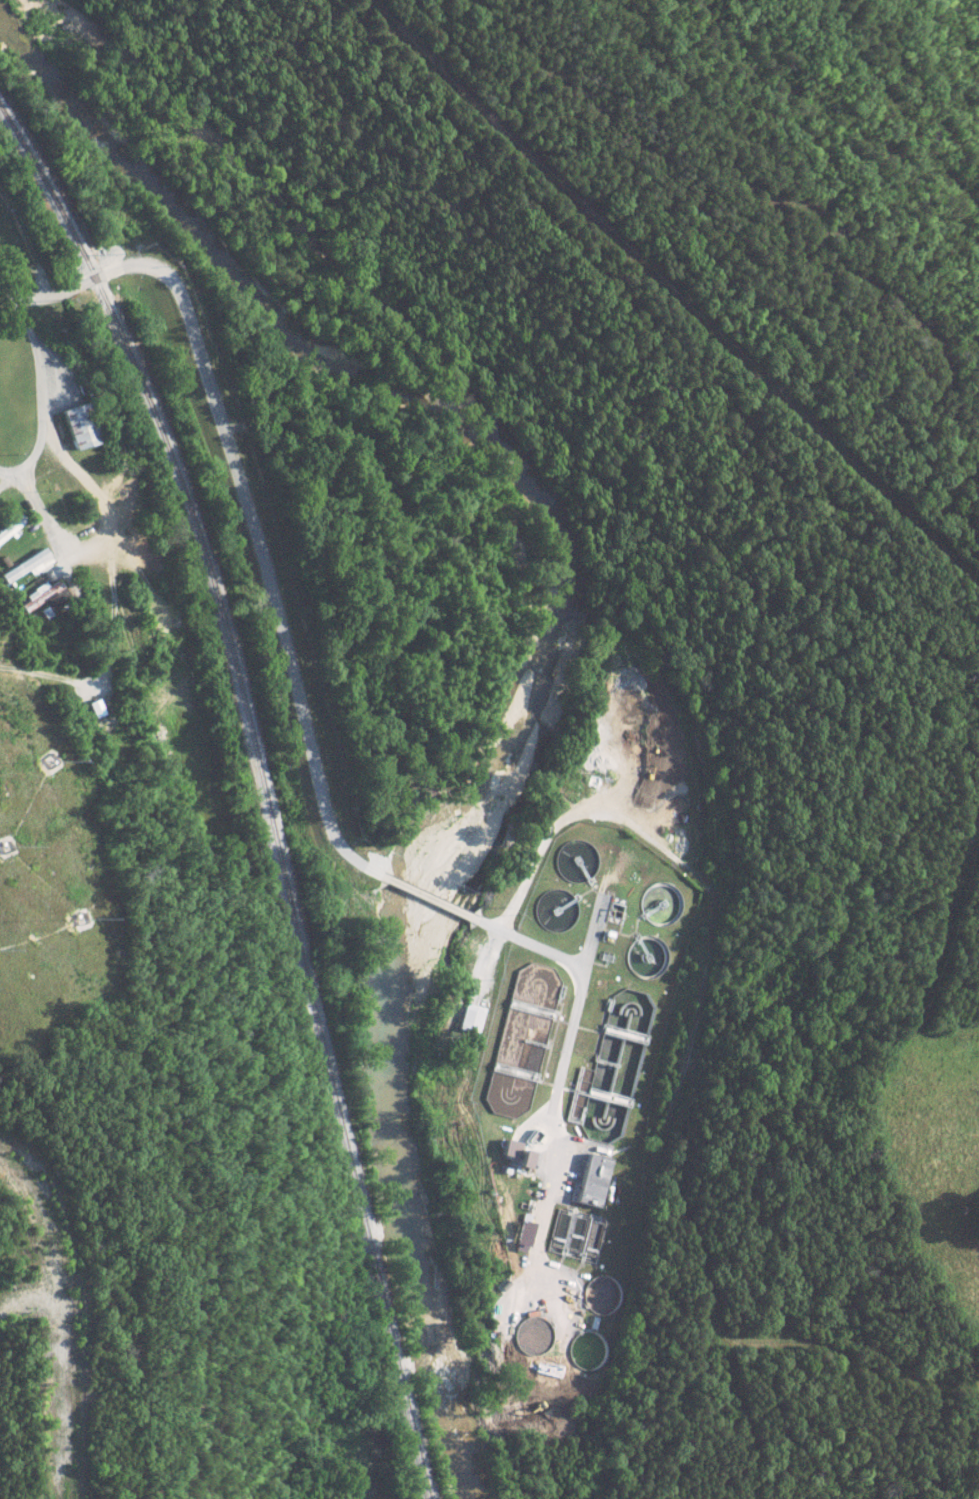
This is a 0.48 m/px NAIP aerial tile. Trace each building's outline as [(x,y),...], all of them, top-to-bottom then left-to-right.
[(74,450),(99,442),(87,402),(62,409),(74,450)] [(27,520),(21,514),(0,533),(0,545),(27,520)] [(4,573),(9,583),(31,571),(33,574),(54,562),(47,549),(4,573)] [(22,601),(30,614),(41,607),(46,616),(72,601),(60,580),(50,586),(49,585),(22,601)] [(473,1034),(480,1009),(461,1004),(454,1028),(473,1034)] [(529,1153),(517,1150),(518,1144),(502,1139),(498,1156),(508,1159),(506,1165),(525,1169),(529,1153)] [(599,1207),(609,1159),(585,1154),(574,1202),(599,1207)] [(529,1223),(516,1221),(511,1251),(524,1253),(529,1223)]
